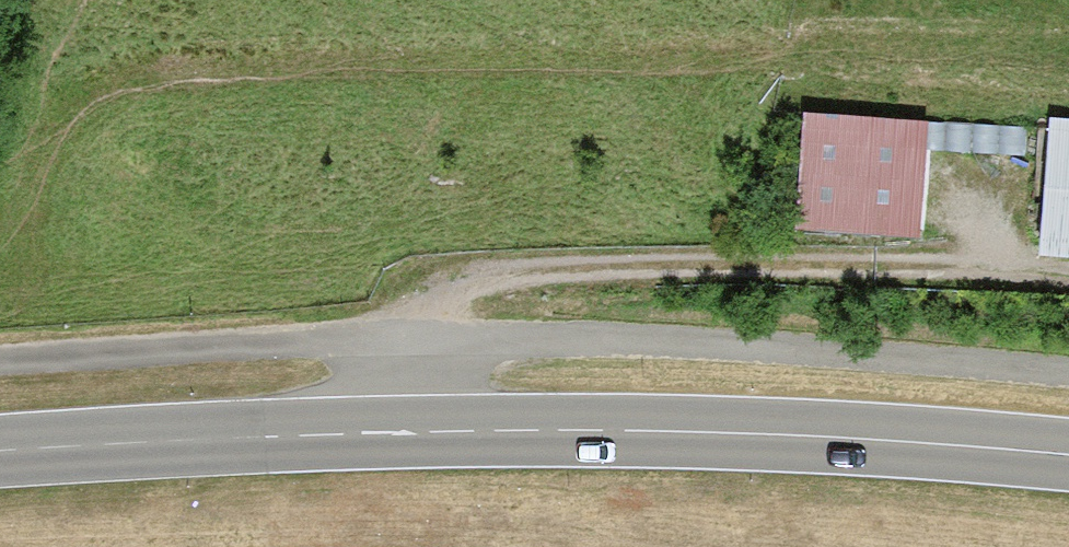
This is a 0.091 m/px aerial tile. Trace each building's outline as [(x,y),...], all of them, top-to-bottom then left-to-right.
[(936,280),(941,130),(815,126),(810,276),(936,280)] [(1056,127),(1047,265),(1068,267),(1068,128),(1056,127)]
